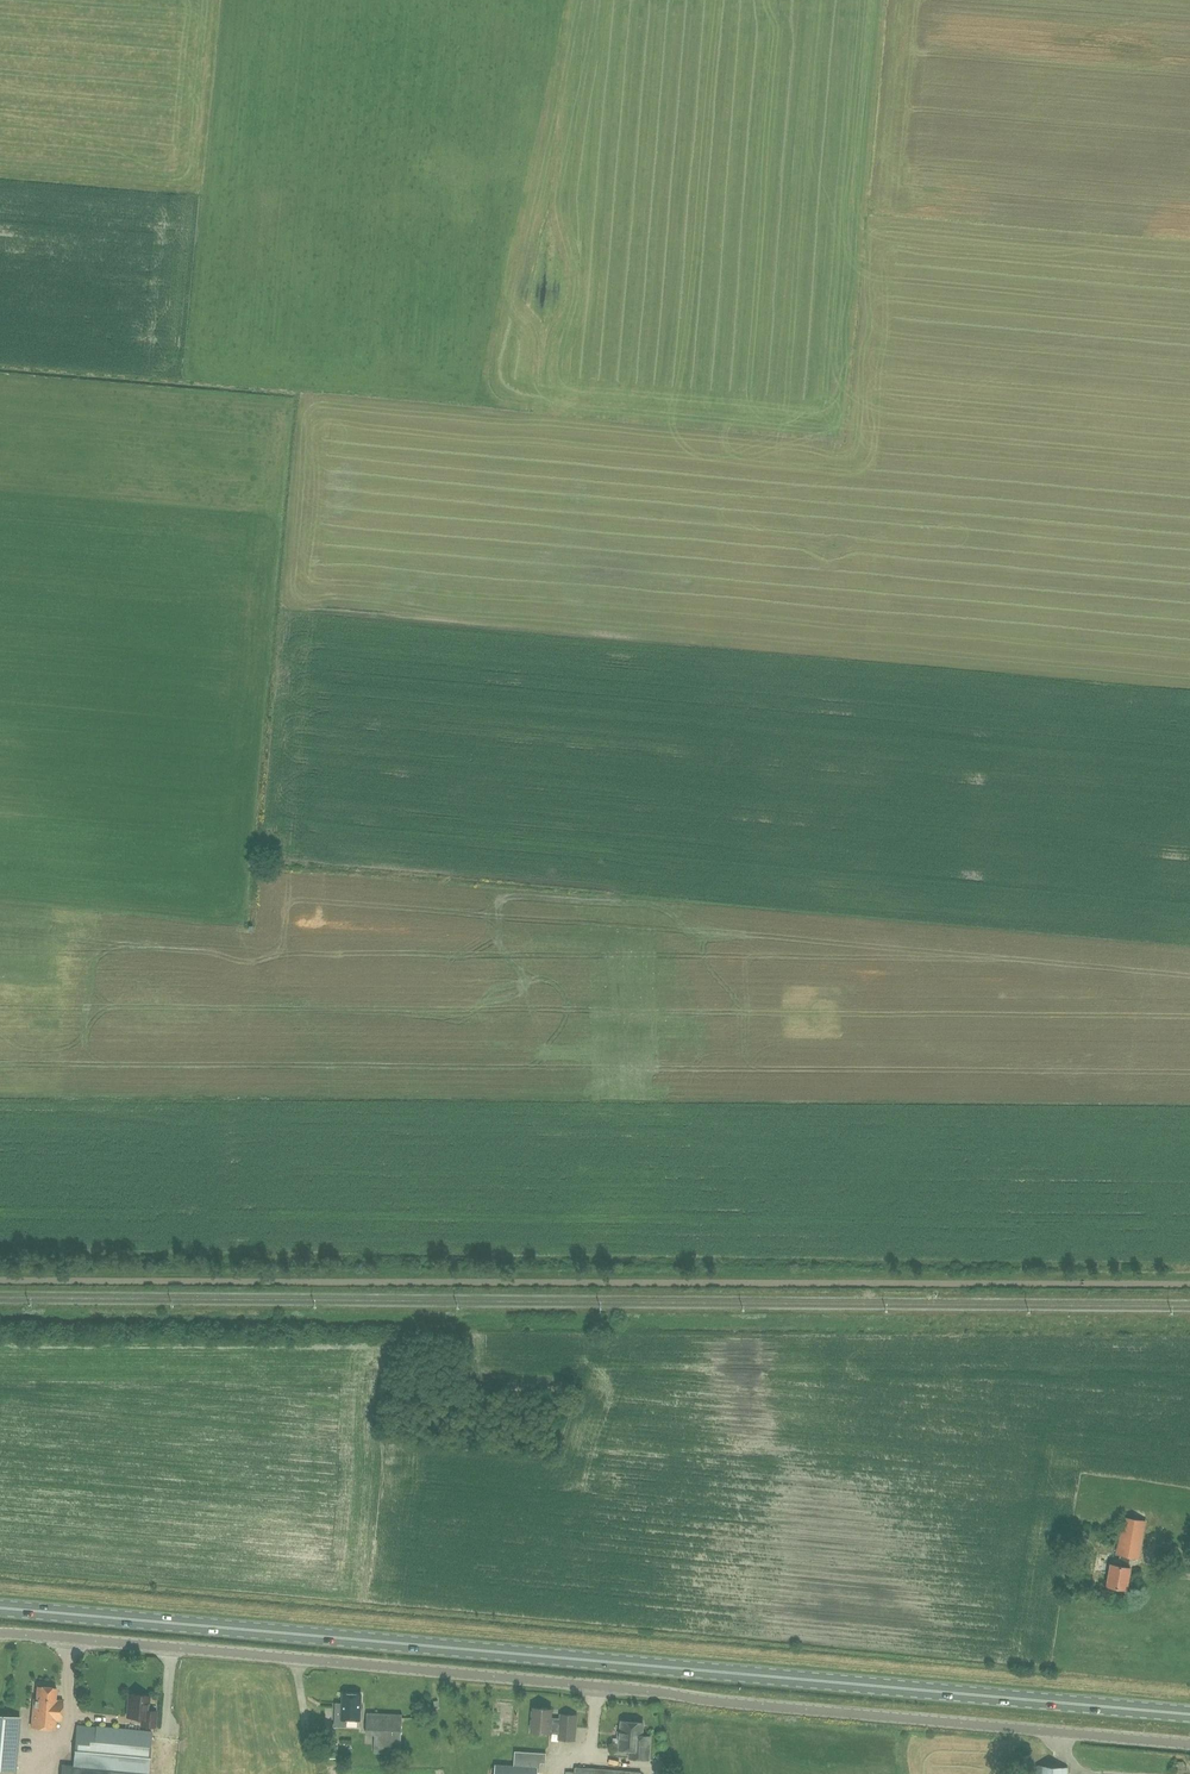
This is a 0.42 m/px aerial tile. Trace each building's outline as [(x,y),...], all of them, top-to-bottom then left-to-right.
[(1139,1558),(1145,1520),(1123,1517),(1117,1554),(1120,1554),(1118,1565),(1111,1564),(1107,1586),(1126,1589),(1130,1567),(1128,1567),(1130,1556),(1139,1558)] [(56,1699),(57,1687),(38,1685),(36,1698),(34,1698),(32,1727),(55,1729),(56,1720),(62,1720),(63,1700),(56,1699)] [(155,1725),(156,1710),(148,1709),(149,1695),(129,1693),(127,1716),(142,1717),(142,1724),(155,1725)] [(360,1720),(361,1694),(344,1693),(343,1710),(336,1710),(335,1725),(346,1726),(346,1719),(360,1720)] [(561,1718),(551,1717),(552,1708),(533,1707),(531,1731),(550,1732),(550,1731),(559,1732),(559,1739),(574,1740),(576,1715),(561,1713),(561,1718)] [(401,1746),(402,1714),(367,1713),(366,1733),(375,1734),(374,1752),(389,1753),(390,1745),(401,1746)] [(20,1717),(0,1715),(0,1772),(15,1773),(20,1717)] [(648,1759),(650,1736),(642,1735),(643,1722),(621,1721),(619,1749),(629,1750),(628,1758),(648,1759)] [(151,1772),(148,1772),(152,1731),(77,1724),(73,1765),(61,1764),(60,1773),(151,1773),(151,1772)] [(338,1743),(323,1743),(322,1758),(338,1758),(338,1743)] [(513,1765),(494,1764),(494,1773),(537,1773),(539,1752),(514,1751),(513,1765)] [(1068,1768),(1037,1765),(1037,1773),(1068,1773),(1068,1768)]
